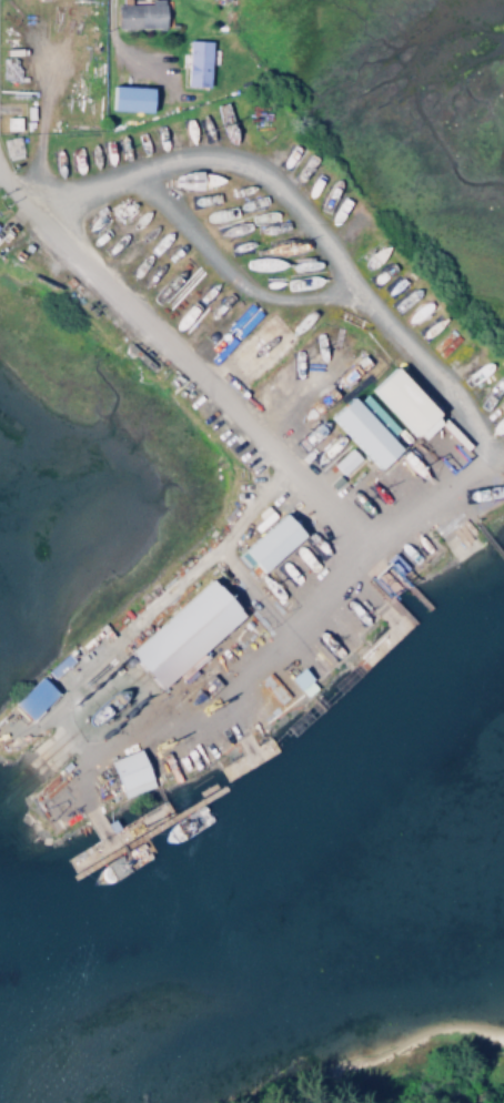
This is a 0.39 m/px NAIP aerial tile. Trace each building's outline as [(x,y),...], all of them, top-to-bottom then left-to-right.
[(165,0),(149,0),(149,3),(129,3),(129,0),(121,0),(121,2),(117,2),(117,28),(166,27),(165,0)] [(185,85),(209,86),(210,40),(187,39),(185,85)] [(1,80),(20,80),(21,48),(1,48),(1,80)] [(154,86),(109,85),(109,109),(154,110),(154,86)] [(21,156),(16,135),(0,138),(5,160),(21,156)] [(245,269),(283,270),(283,258),(246,257),(245,269)] [(376,388),(421,435),(443,413),(399,367),(376,388)] [(333,415),(382,466),(401,448),(389,436),(396,429),(363,395),(357,399),(354,396),(333,415)] [(332,463),(342,474),(359,458),(350,447),(332,463)] [(288,513),(306,533),(265,571),(248,550),(288,513)] [(212,578),(245,615),(163,688),(147,668),(132,649),(212,578)] [(67,654),(72,659),(53,677),(47,670),(67,654)] [(303,668),(312,679),(300,689),(291,678),(303,668)] [(41,677),(56,692),(31,720),(14,702),(41,677)] [(111,761),(124,796),(153,785),(140,749),(111,761)]
